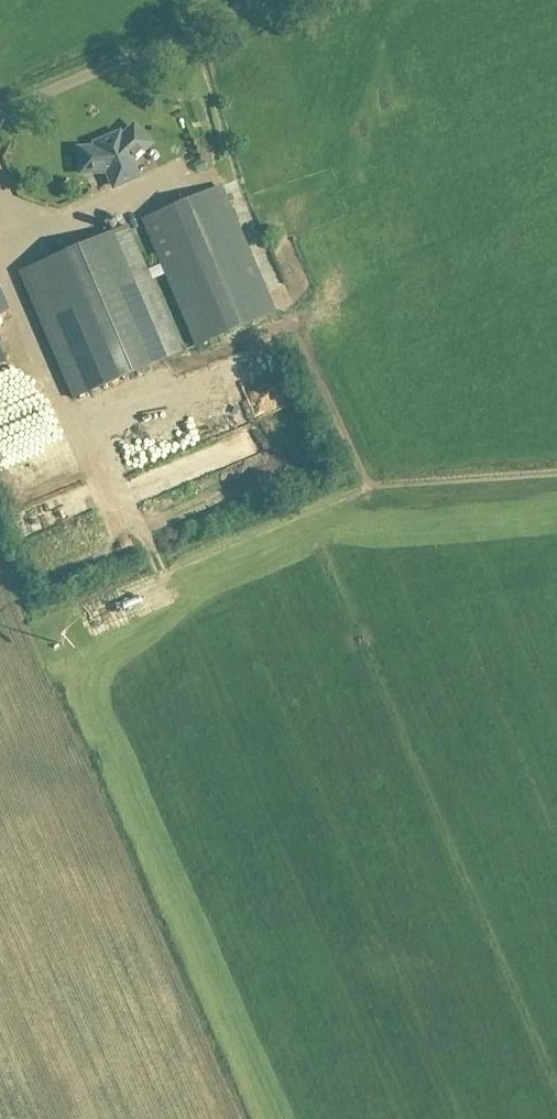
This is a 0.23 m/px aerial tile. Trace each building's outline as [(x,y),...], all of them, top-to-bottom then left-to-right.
[(106,171),(112,187),(135,177),(127,159),(145,142),(133,129),(120,139),(118,135),(95,145),(96,148),(80,150),(81,171),(106,171)] [(71,399),(181,352),(149,277),(164,271),(195,345),(274,312),(220,185),(199,195),(142,220),(161,265),(147,272),(127,226),(17,273),(71,399)]
